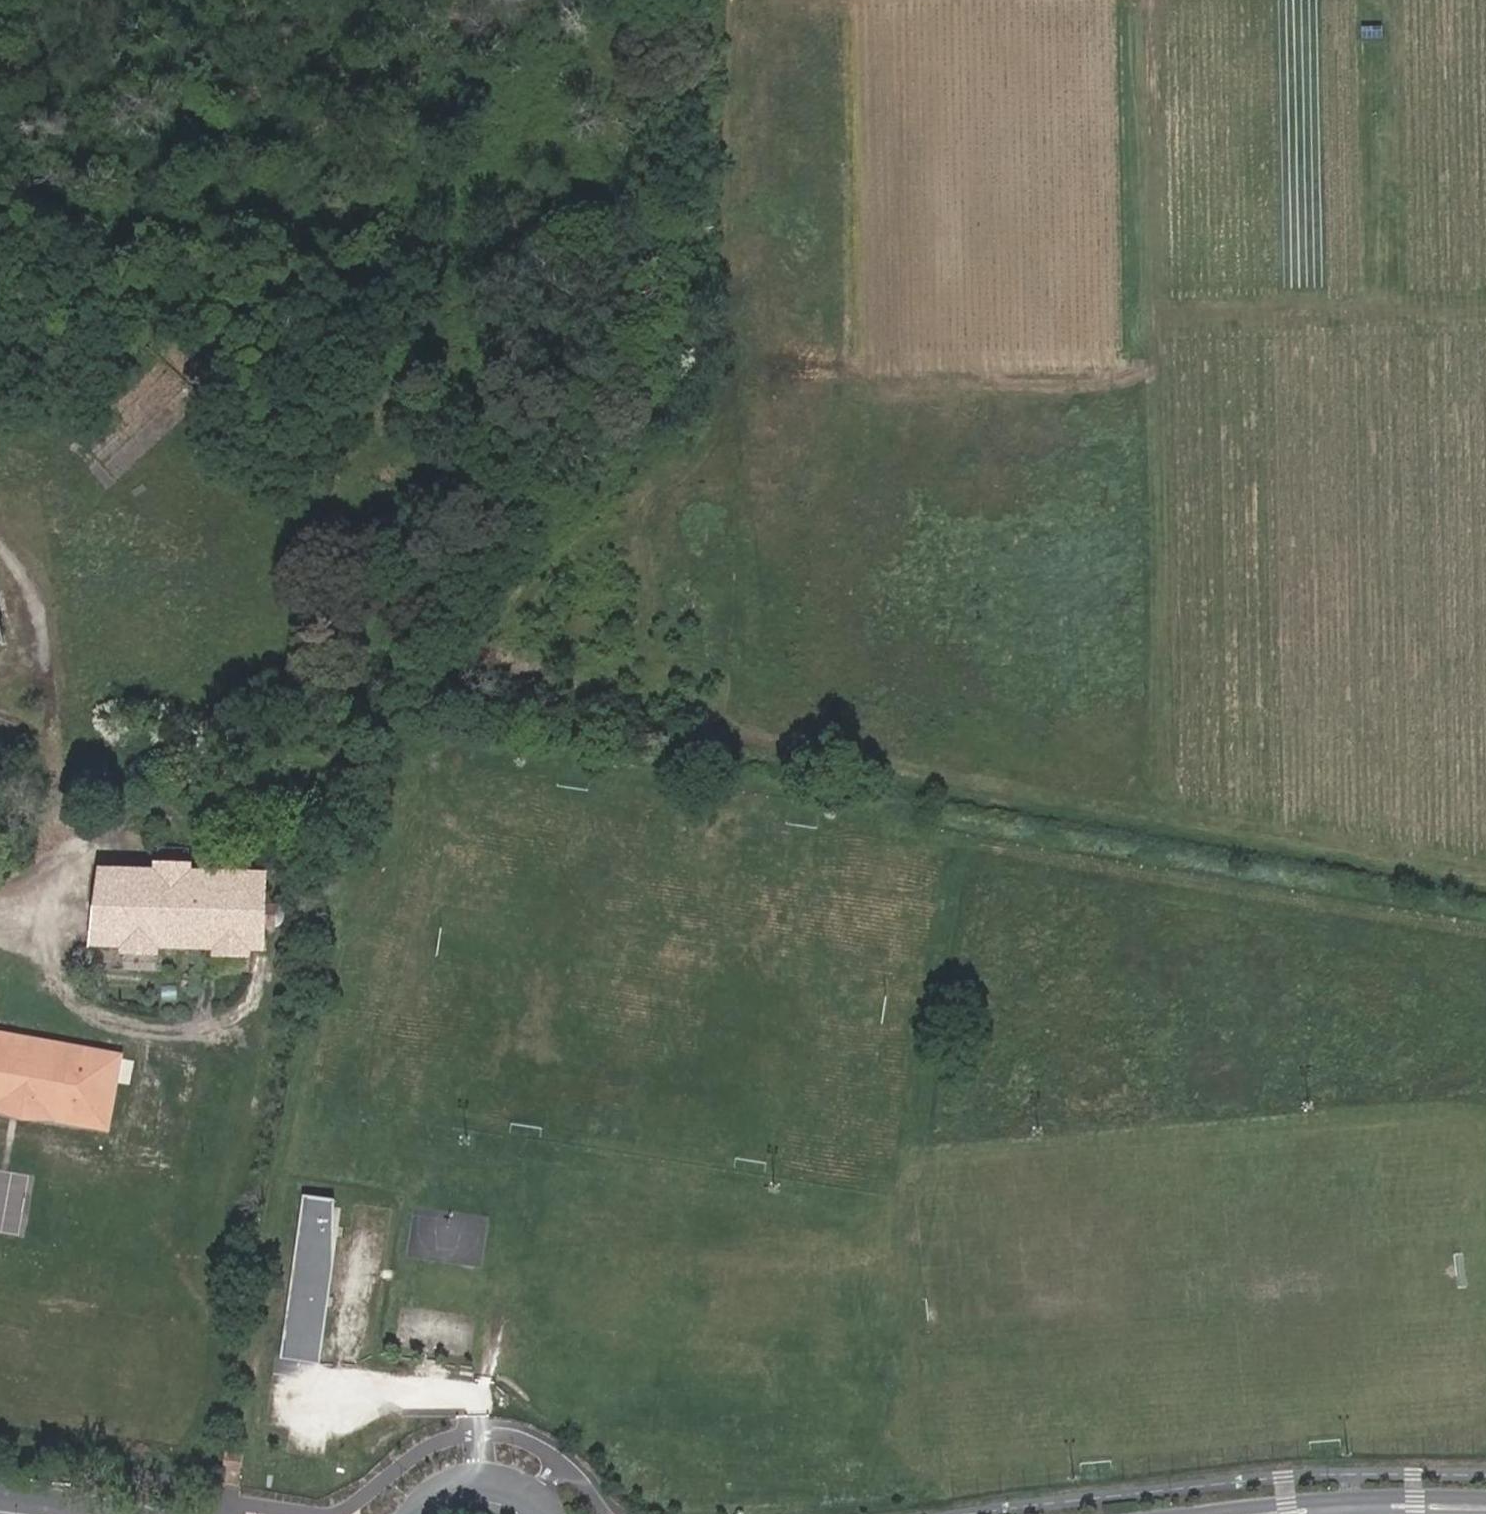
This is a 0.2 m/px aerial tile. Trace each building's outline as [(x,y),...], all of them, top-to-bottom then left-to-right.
[(268,951),(270,874),(99,867),(97,945),(268,951)] [(0,1031),(0,1113),(116,1134),(130,1053),(0,1031)] [(289,1281),(283,1359),(316,1361),(323,1284),(289,1281)] [(245,1451),(229,1448),(226,1465),(242,1467),(245,1451)]
